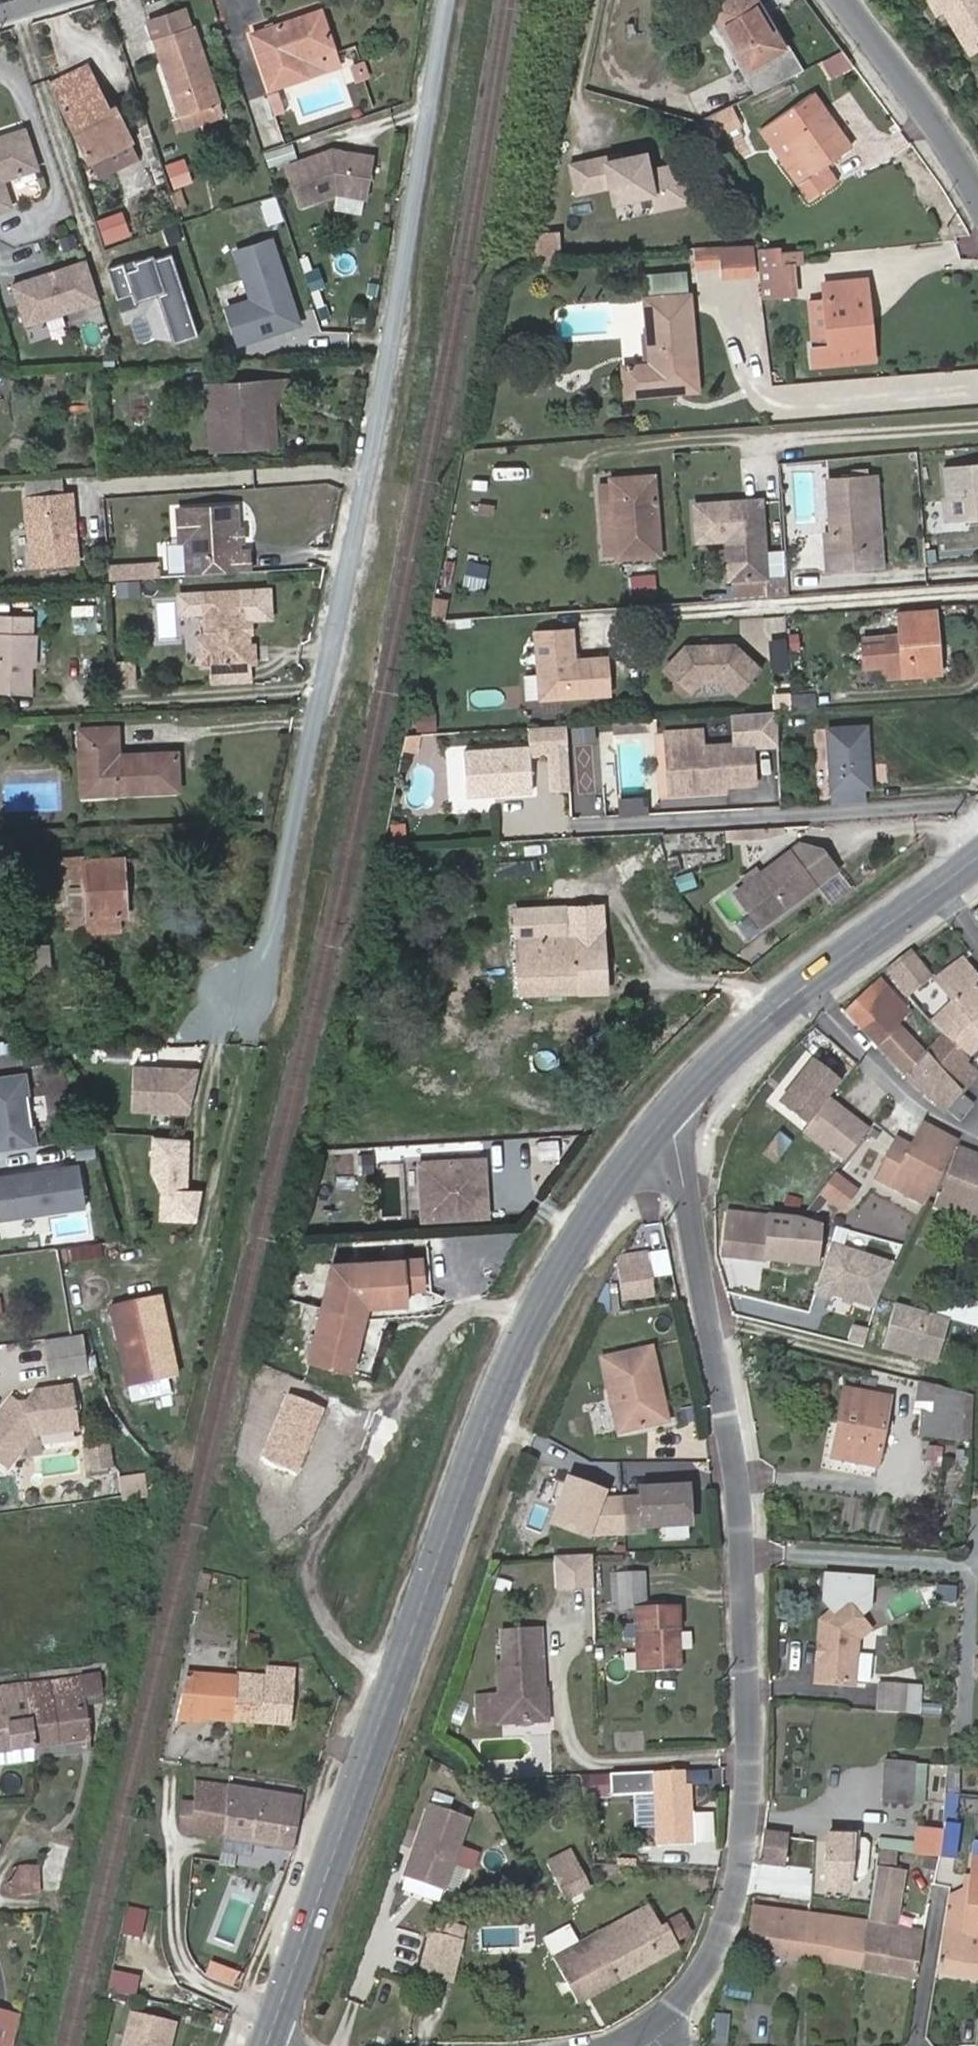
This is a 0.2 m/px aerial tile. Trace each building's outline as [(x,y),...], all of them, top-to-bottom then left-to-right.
[(746,67),(783,46),(757,0),(709,0),(746,67)] [(975,56),(977,54),(977,0),(931,0),(941,16),(948,12),(975,56)] [(270,87),(308,74),(302,56),(333,46),(321,10),(254,34),(270,87)] [(186,11),(150,23),(181,116),(221,102),(195,26),(192,27),(186,11)] [(339,64),(333,46),(302,56),(308,74),(339,64)] [(824,61),(833,77),(850,67),(841,52),(824,61)] [(351,64),(354,81),(369,78),(366,61),(351,64)] [(53,83),(91,161),(131,140),(115,106),(110,108),(88,65),(53,83)] [(285,106),(279,87),(265,91),(271,111),(285,106)] [(814,92),(772,121),(808,173),(799,179),(812,198),(839,179),(826,161),(851,144),(814,92)] [(226,115),(221,102),(181,116),(174,118),(178,131),(226,115)] [(737,126),(730,112),(706,124),(713,137),(737,126)] [(674,126),(672,120),(655,127),(660,139),(673,134),(670,127),(674,126)] [(762,127),(799,179),(808,173),(772,121),(762,127)] [(0,138),(0,209),(11,205),(2,177),(37,166),(26,129),(0,138)] [(264,153),(269,167),(298,158),(293,143),(264,153)] [(333,150),(288,166),(300,204),(335,191),(365,195),(370,156),(333,150)] [(174,189),(194,182),(185,157),(165,165),(174,189)] [(123,211),(96,220),(106,247),(132,237),(123,211)] [(562,233),(541,231),(538,264),(558,266),(562,233)] [(794,263),(771,265),(769,247),(757,248),(763,298),(797,295),(794,263)] [(787,253),(769,247),(771,265),(794,263),(801,262),(800,250),(787,253)] [(757,248),(725,250),(726,261),(727,271),(759,269),(757,248)] [(725,250),(696,252),(698,269),(707,268),(707,263),(726,261),(725,250)] [(238,256),(225,258),(234,307),(247,305),(243,284),(254,282),(252,268),(241,270),(238,256)] [(89,262),(11,280),(21,326),(100,309),(89,262)] [(304,274),(313,290),(326,284),(317,267),(304,274)] [(868,279),(852,281),(853,295),(869,294),(868,279)] [(869,294),(853,295),(852,281),(824,283),(825,298),(830,347),(873,344),(869,294)] [(692,295),(646,299),(652,363),(625,365),(626,395),(700,389),(692,295)] [(812,349),(830,347),(825,298),(808,299),(812,349)] [(171,318),(176,336),(199,329),(194,311),(171,318)] [(194,337),(181,341),(184,352),(197,348),(194,337)] [(287,379),(220,383),(224,447),(276,444),(273,397),(288,396),(287,379)] [(220,383),(207,384),(211,448),(224,447),(220,383)] [(945,521),(977,518),(977,459),(939,462),(945,521)] [(616,528),(618,556),(661,552),(655,475),(611,478),(612,488),(603,488),(606,528),(616,528)] [(878,475),(868,476),(874,565),(883,565),(878,475)] [(24,495),(58,494),(56,476),(23,478),(24,495)] [(833,534),(826,534),(828,568),(874,565),(868,476),(829,479),(833,534)] [(68,493),(58,494),(24,495),(29,564),(72,560),(68,493)] [(695,546),(725,544),(728,582),(730,582),(764,579),(766,579),(757,504),(739,505),(739,511),(729,512),(729,506),(692,510),(695,546)] [(246,557),(234,557),(234,546),(233,535),(232,510),(175,513),(176,545),(183,545),(185,578),(247,576),(246,557)] [(108,560),(107,577),(157,577),(157,561),(108,560)] [(469,560),(463,586),(484,592),(490,565),(469,560)] [(765,585),(764,579),(730,582),(730,588),(765,585)] [(766,599),(765,585),(730,588),(731,602),(766,599)] [(241,631),(241,621),(245,621),(244,591),(202,592),(203,636),(198,635),(199,664),(251,663),(251,644),(246,644),(246,631),(241,631)] [(446,619),(449,597),(434,595),(430,617),(446,619)] [(744,615),(747,642),(788,639),(786,611),(744,615)] [(936,611),(900,613),(901,634),(863,637),(865,664),(890,662),(891,675),(941,671),(936,611)] [(29,692),(29,616),(0,615),(0,692),(29,692)] [(525,698),(612,697),(611,653),(577,653),(576,625),(534,626),(535,672),(524,672),(525,698)] [(663,667),(691,694),(711,673),(734,695),(763,665),(730,634),(716,648),(697,631),(663,667)] [(134,687),(132,666),(107,667),(108,689),(134,687)] [(791,707),(817,705),(816,690),(789,691),(791,707)] [(415,730),(437,730),(436,709),(415,709),(415,730)] [(866,726),(826,729),(832,801),(864,799),(863,787),(871,786),(866,726)] [(117,727),(80,729),(83,795),(179,789),(176,751),(119,754),(117,727)] [(720,783),(750,781),(747,742),(698,745),(696,728),(661,731),(662,748),(673,747),(675,786),(701,785),(705,782),(716,782),(717,783),(718,783),(720,783)] [(460,751),(462,794),(528,790),(525,745),(460,751)] [(665,791),(720,787),(720,783),(718,783),(717,783),(716,782),(705,782),(701,785),(675,786),(673,747),(662,748),(665,791)] [(619,815),(649,813),(648,794),(618,795),(619,815)] [(389,823),(391,840),(406,839),(405,821),(389,823)] [(737,890),(762,923),(816,882),(792,850),(737,890)] [(62,876),(71,876),(74,927),(90,926),(91,930),(118,928),(117,915),(125,914),(122,856),(83,859),(83,856),(60,856),(62,876)] [(681,890),(697,885),(693,870),(677,874),(681,890)] [(516,909),(521,993),(606,991),(602,905),(516,909)] [(52,970),(50,943),(13,945),(14,972),(16,972),(47,970),(52,970)] [(908,996),(932,978),(913,955),(912,953),(887,971),(908,996)] [(964,961),(946,973),(938,980),(955,1000),(977,1026),(977,978),(964,961)] [(47,970),(16,972),(17,987),(48,985),(47,970)] [(901,1026),(913,1015),(879,979),(844,1012),(878,1047),(901,1026)] [(977,1052),(977,1026),(955,1000),(930,1022),(942,1035),(969,1062),(977,1052)] [(901,1026),(878,1047),(908,1077),(928,1054),(925,1052),(913,1039),(901,1026)] [(942,1035),(925,1052),(928,1054),(963,1093),(977,1075),(977,1073),(969,1062),(942,1035)] [(974,1105),(963,1093),(928,1054),(908,1077),(960,1122),(974,1105)] [(133,1061),(130,1110),(193,1114),(197,1066),(133,1061)] [(811,1062),(779,1103),(808,1125),(829,1097),(839,1084),(811,1062)] [(39,1143),(25,1068),(0,1072),(0,1150),(39,1143)] [(845,1160),(868,1129),(829,1097),(808,1125),(803,1131),(829,1153),(832,1151),(845,1160)] [(958,1143),(932,1128),(921,1147),(903,1139),(881,1178),(926,1202),(956,1146),(958,1143)] [(760,1157),(773,1167),(793,1140),(780,1130),(760,1157)] [(75,1158),(95,1156),(93,1136),(73,1138),(75,1158)] [(959,1147),(937,1204),(977,1221),(977,1155),(959,1147)] [(489,1213),(484,1156),(419,1161),(424,1219),(489,1213)] [(87,1206),(80,1160),(0,1172),(0,1218),(87,1206)] [(825,1187),(846,1203),(856,1190),(835,1173),(825,1187)] [(841,1209),(846,1203),(825,1187),(819,1194),(841,1209)] [(819,1229),(799,1222),(728,1214),(723,1256),(814,1267),(819,1229)] [(829,1240),(814,1296),(877,1313),(892,1257),(829,1240)] [(101,1243),(69,1246),(70,1261),(103,1258),(101,1243)] [(357,1368),(369,1300),(411,1308),(414,1289),(424,1291),(429,1264),(330,1247),(310,1360),(357,1368)] [(653,1260),(652,1254),(649,1254),(649,1252),(617,1256),(616,1257),(619,1282),(608,1283),(609,1297),(622,1295),(622,1300),(654,1296),(652,1274),(650,1261),(653,1260)] [(669,1273),(666,1252),(652,1254),(653,1260),(650,1261),(652,1274),(669,1273)] [(937,1314),(977,1326),(977,1303),(943,1292),(937,1314)] [(126,1343),(132,1368),(173,1359),(159,1296),(114,1305),(122,1343),(126,1343)] [(865,1347),(869,1328),(853,1324),(849,1343),(865,1347)] [(85,1335),(45,1338),(47,1378),(87,1376),(85,1335)] [(601,1353),(617,1422),(664,1412),(649,1344),(601,1353)] [(177,1373),(173,1359),(132,1368),(135,1382),(177,1373)] [(973,1395),(919,1382),(916,1412),(924,1413),(921,1437),(970,1443),(973,1395)] [(19,1402),(13,1398),(0,1416),(0,1462),(7,1468),(34,1433),(80,1427),(75,1385),(38,1390),(29,1402),(19,1402)] [(877,1464),(888,1400),(845,1393),(834,1457),(877,1464)] [(89,1471),(115,1465),(109,1441),(83,1446),(89,1471)] [(940,1474),(943,1449),(928,1448),(925,1472),(940,1474)] [(967,1490),(969,1473),(946,1470),(944,1487),(967,1490)] [(550,1477),(542,1495),(555,1501),(563,1483),(550,1477)] [(689,1523),(686,1486),(638,1490),(639,1499),(605,1501),(605,1511),(595,1512),(602,1493),(567,1481),(551,1526),(586,1538),(587,1535),(643,1531),(642,1527),(689,1523)] [(617,1573),(618,1606),(647,1605),(646,1571),(617,1573)] [(939,1601),(956,1602),(957,1586),(940,1584),(939,1601)] [(855,1641),(868,1629),(843,1602),(818,1623),(817,1649),(822,1650),(821,1659),(816,1659),(815,1682),(852,1686),(852,1682),(854,1655),(855,1641)] [(680,1668),(676,1606),(635,1607),(636,1622),(623,1622),(624,1637),(637,1637),(638,1669),(680,1668)] [(485,1698),(487,1725),(505,1724),(505,1722),(544,1720),(539,1630),(501,1631),(502,1663),(497,1663),(499,1697),(485,1698)] [(868,1683),(870,1656),(854,1655),(852,1682),(868,1683)] [(267,1667),(266,1676),(238,1674),(237,1677),(234,1719),(290,1723),(294,1669),(267,1667)] [(186,1673),(177,1718),(196,1720),(196,1717),(234,1720),(234,1719),(237,1677),(186,1673)] [(36,1746),(88,1739),(82,1694),(99,1692),(97,1675),(27,1685),(36,1746)] [(875,1712),(903,1713),(905,1685),(875,1683),(875,1712)] [(36,1746),(27,1685),(0,1688),(0,1751),(36,1746)] [(89,1749),(88,1739),(36,1746),(37,1756),(89,1749)] [(36,1746),(0,1751),(0,1761),(37,1756),(36,1746)] [(882,1803),(913,1805),(915,1762),(884,1760),(882,1803)] [(944,1824),(958,1825),(959,1764),(946,1763),(944,1824)] [(687,1784),(681,1784),(681,1770),(608,1773),(609,1795),(653,1793),(656,1845),(690,1843),(687,1784)] [(300,1797),(199,1783),(197,1805),(181,1803),(179,1829),(292,1847),(300,1797)] [(446,1892),(472,1815),(427,1801),(402,1877),(446,1892)] [(764,1863),(781,1865),(785,1837),(767,1835),(764,1863)] [(851,1892),(852,1838),(827,1837),(827,1891),(851,1892)] [(875,1862),(899,1866),(938,1872),(939,1861),(940,1842),(877,1839),(875,1862)] [(940,1842),(939,1861),(945,1861),(948,1842),(940,1842)] [(945,1861),(953,1862),(957,1842),(948,1842),(945,1861)] [(965,1931),(944,1927),(937,1975),(977,1981),(977,1844),(974,1843),(965,1931)] [(241,1861),(235,1876),(266,1888),(272,1872),(241,1861)] [(554,1877),(566,1900),(592,1887),(579,1864),(554,1877)] [(938,1872),(899,1866),(898,1878),(937,1886),(938,1872)] [(13,1882),(14,1893),(47,1892),(46,1868),(13,1868),(13,1882)] [(128,1904),(121,1931),(142,1937),(149,1910),(128,1904)] [(676,1941),(667,1924),(660,1928),(648,1907),(596,1935),(620,1980),(679,1948),(676,1941)] [(754,1908),(748,1951),(784,1956),(792,1913),(754,1908)] [(664,1920),(667,1924),(676,1941),(692,1932),(681,1912),(664,1920)] [(792,1913),(784,1956),(862,1967),(867,1923),(792,1913)] [(915,1978),(922,1931),(867,1923),(862,1967),(861,1971),(915,1978)] [(596,1935),(590,1924),(579,1930),(585,1941),(555,1958),(579,2002),(620,1980),(596,1935)] [(454,1984),(461,1943),(428,1937),(420,1977),(454,1984)] [(113,1968),(108,1991),(136,1996),(140,1974),(113,1968)] [(16,2014),(0,2011),(0,2045),(9,2045),(16,2014)] [(713,2011),(709,2042),(727,2044),(731,2013),(713,2011)] [(173,2025),(131,2015),(123,2045),(168,2045),(173,2025)]
